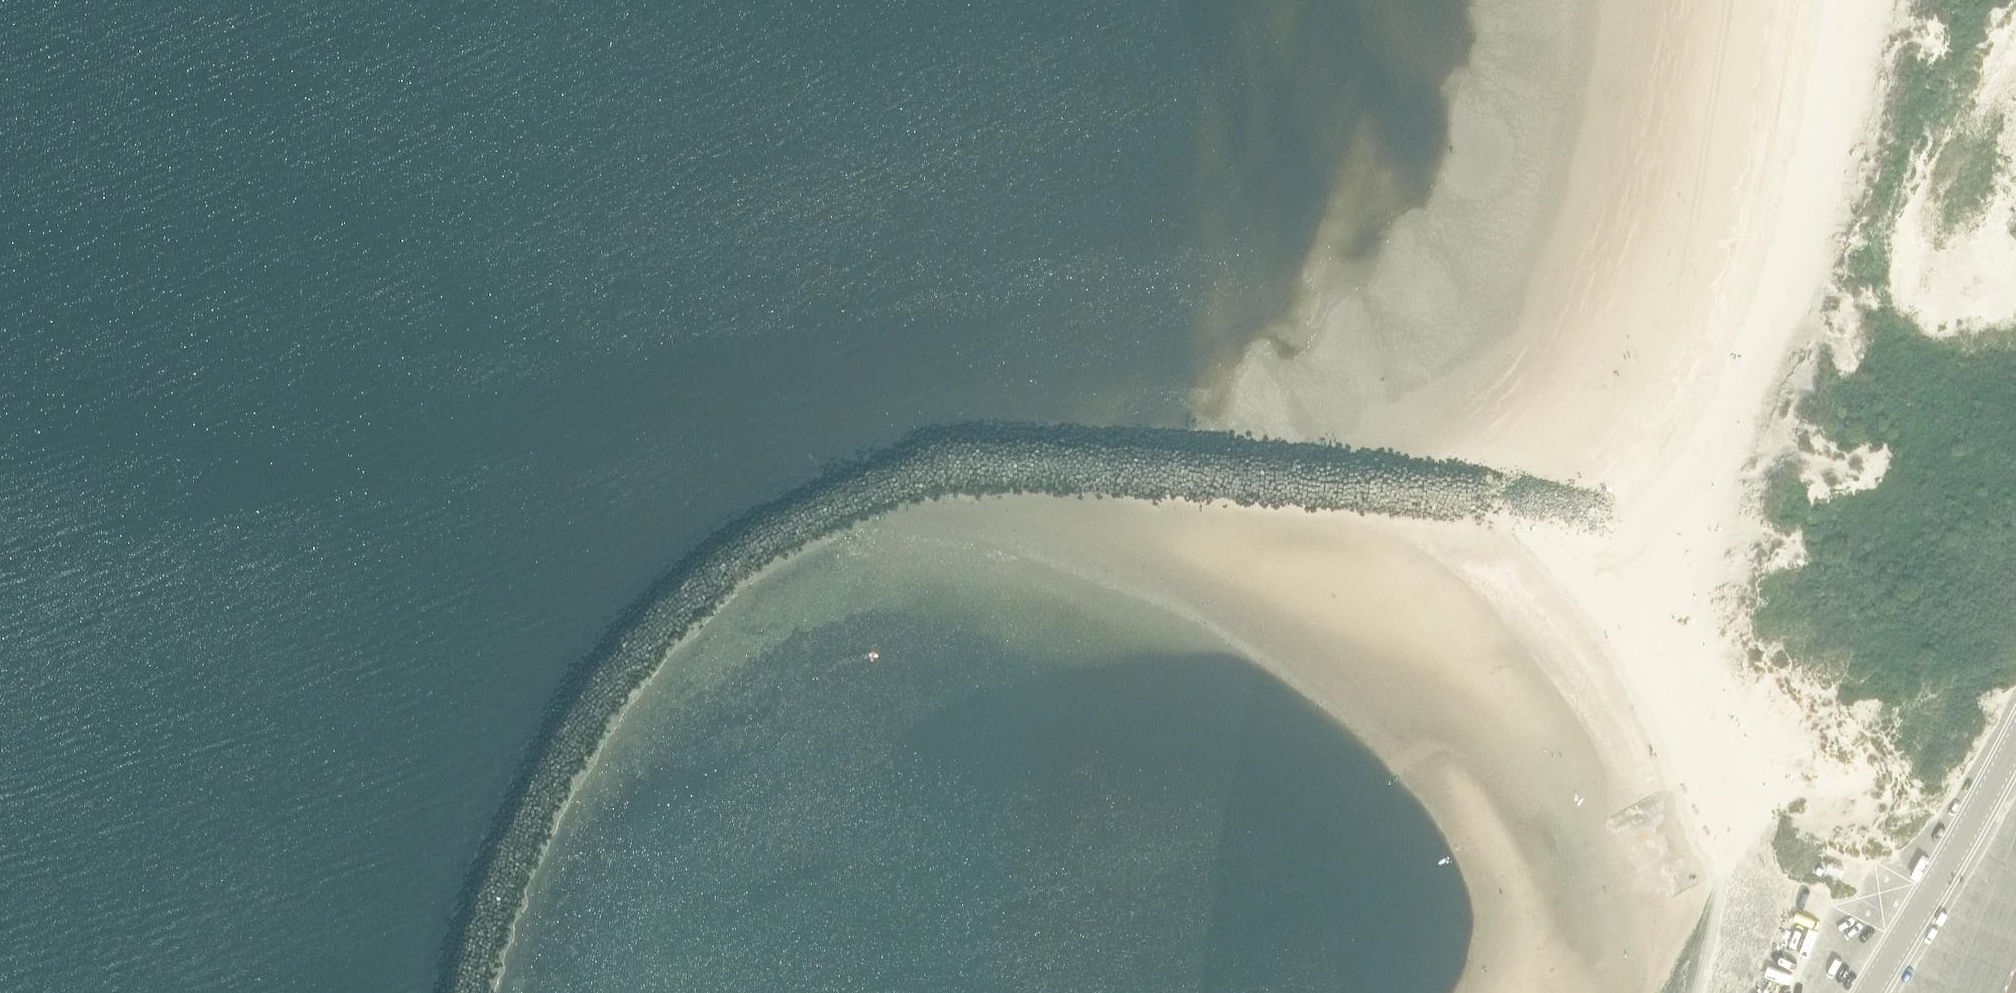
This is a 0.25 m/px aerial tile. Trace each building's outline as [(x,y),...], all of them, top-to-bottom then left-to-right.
[(1828,860),(1824,868),(1841,875),(1845,867),(1828,860)]
